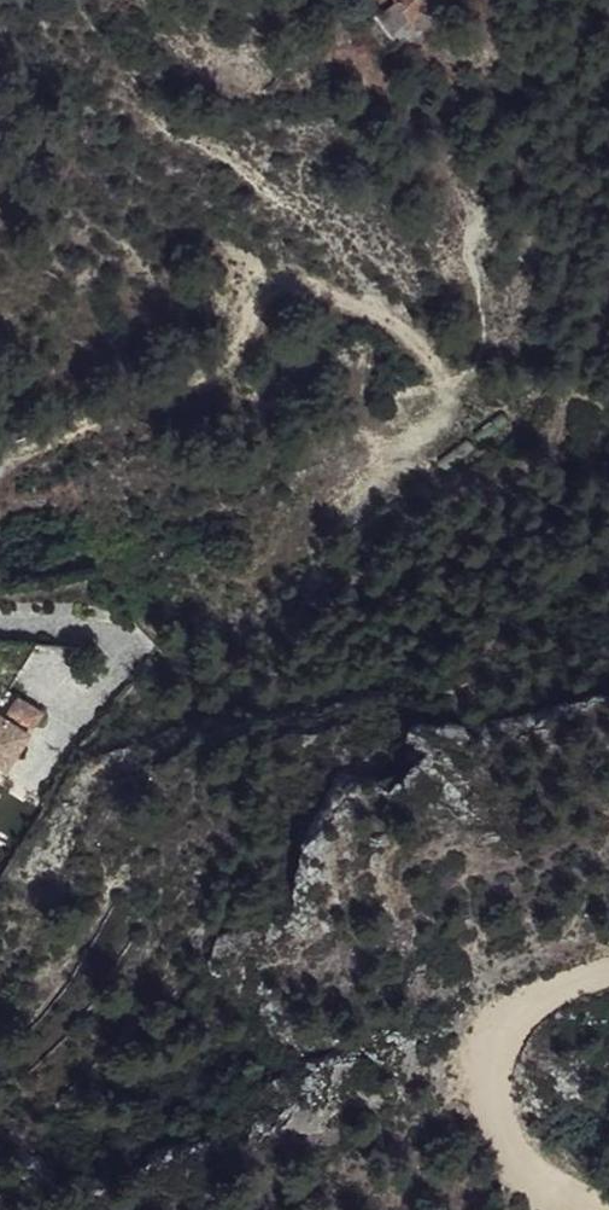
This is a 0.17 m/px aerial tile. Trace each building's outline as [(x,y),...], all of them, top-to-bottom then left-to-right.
[(408,14),(423,0),(395,0),(408,14)] [(16,693),(4,711),(29,727),(41,709),(40,708),(17,693),(16,693)] [(5,764),(29,727),(4,711),(0,708),(0,760),(5,764)]
